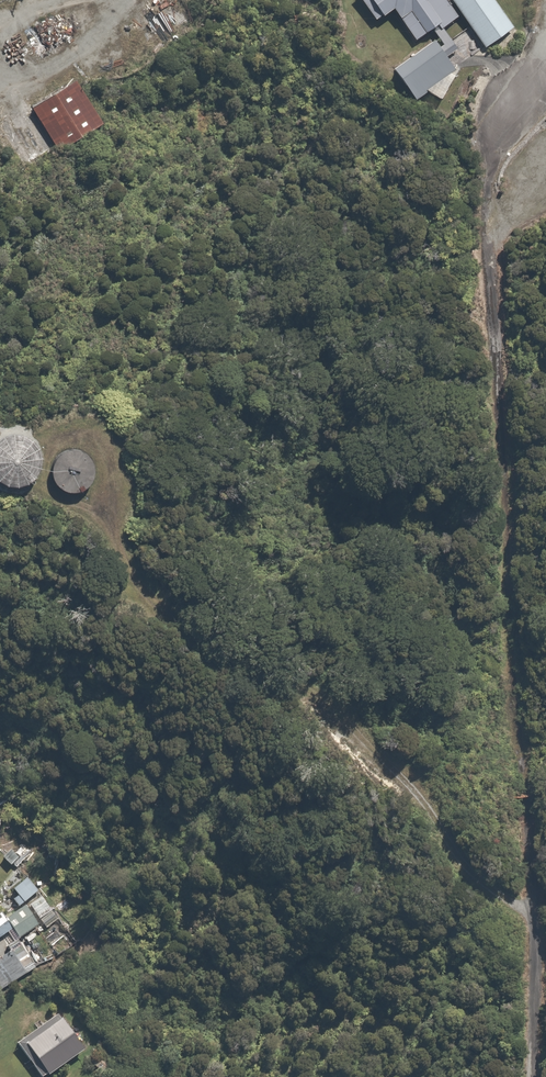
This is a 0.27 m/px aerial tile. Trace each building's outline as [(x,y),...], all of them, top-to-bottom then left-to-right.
[(449,12),(441,0),(370,0),(376,10),(389,1),(413,36),(449,12)] [(492,0),(453,0),(483,45),(510,27),(492,0)] [(453,69),(433,39),(391,67),(412,97),(453,69)] [(79,83),(33,109),(57,151),(103,124),(79,83)] [(4,430),(0,431),(0,484),(1,484),(4,485),(6,485),(8,485),(11,485),(13,485),(16,484),(18,483),(20,483),(23,481),(25,480),(26,479),(28,477),(30,475),(31,473),(33,471),(34,469),(35,467),(36,464),(36,462),(36,460),(37,457),(36,455),(36,452),(36,450),(35,448),(34,445),(33,443),(32,441),(30,439),(28,437),(27,436),(25,434),(23,433),(21,432),(18,431),(16,430),(14,430),(11,429),(9,429),(6,429),(4,430)] [(52,453),(50,455),(49,457),(48,458),(47,460),(47,461),(46,463),(46,465),(45,467),(45,469),(45,471),(46,473),(46,475),(47,477),(47,479),(48,480),(49,482),(51,483),(52,485),(53,486),(55,487),(57,488),(58,489),(60,490),(62,491),(64,491),(66,491),(68,491),(70,491),(72,491),(74,490),(75,490),(77,489),(79,488),(81,487),(82,486),(84,485),(85,483),(86,482),(87,480),(88,478),(89,476),(89,475),(90,473),(90,471),(90,469),(90,467),(90,465),(89,463),(89,461),(88,459),(87,458),(86,456),(85,454),(83,453),(82,452),(80,450),(79,449),(77,448),(75,448),(73,447),(71,447),(69,447),(67,446),(65,447),(64,447),(62,447),(60,448),(58,449),(56,450),(55,451),(53,452),(52,453)] [(26,872),(12,883),(18,891),(12,895),(19,904),(25,899),(27,902),(41,890),(26,872)] [(42,895),(30,903),(46,926),(58,918),(42,895)] [(24,902),(5,915),(22,939),(40,926),(24,902)] [(1,988),(25,969),(10,949),(1,957),(0,956),(0,987),(1,988)] [(64,1013),(25,1038),(47,1071),(85,1046),(64,1013)] [(99,1051),(91,1060),(108,1073),(115,1064),(99,1051)] [(81,1053),(72,1059),(82,1073),(90,1067),(81,1053)]
